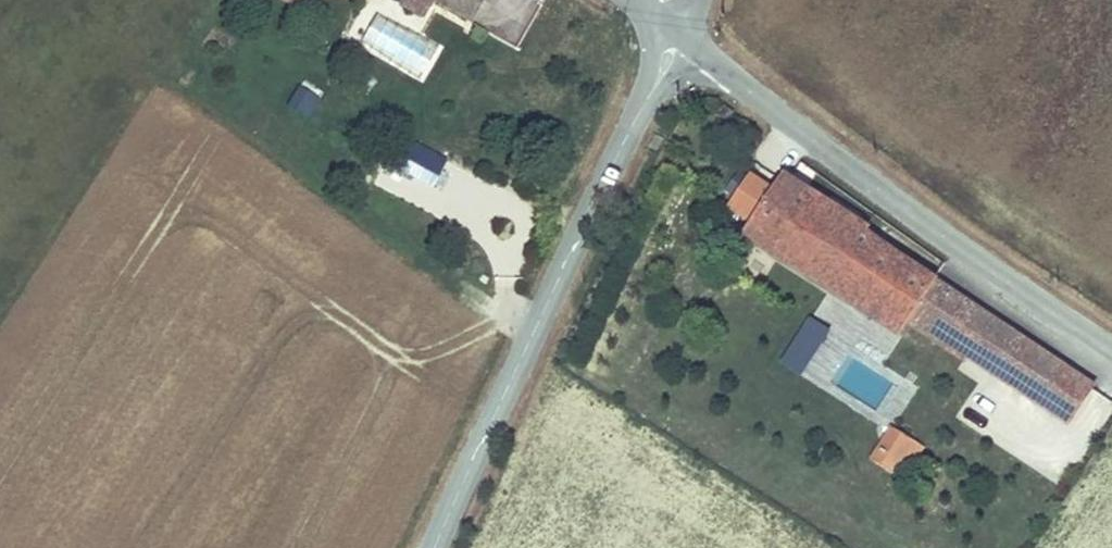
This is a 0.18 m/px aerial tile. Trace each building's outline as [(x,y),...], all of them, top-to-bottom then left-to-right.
[(433,0),(407,0),(405,3),(431,18),(439,4),(433,0)] [(439,4),(475,24),(490,0),(433,0),(439,4)] [(292,111),(313,116),(319,94),(297,89),(292,111)] [(736,118),(723,110),(719,117),(732,125),(736,118)] [(432,186),(446,158),(410,141),(397,168),(432,186)] [(979,357),(1000,320),(876,245),(881,238),(784,179),(749,236),(907,332),(915,318),(979,357)] [(567,217),(557,212),(549,227),(560,233),(567,217)] [(808,315),(779,361),(801,375),(830,329),(808,315)] [(1103,379),(1000,320),(979,357),(964,384),(1068,443),(1103,379)] [(880,473),(898,484),(921,447),(903,436),(880,473)]
